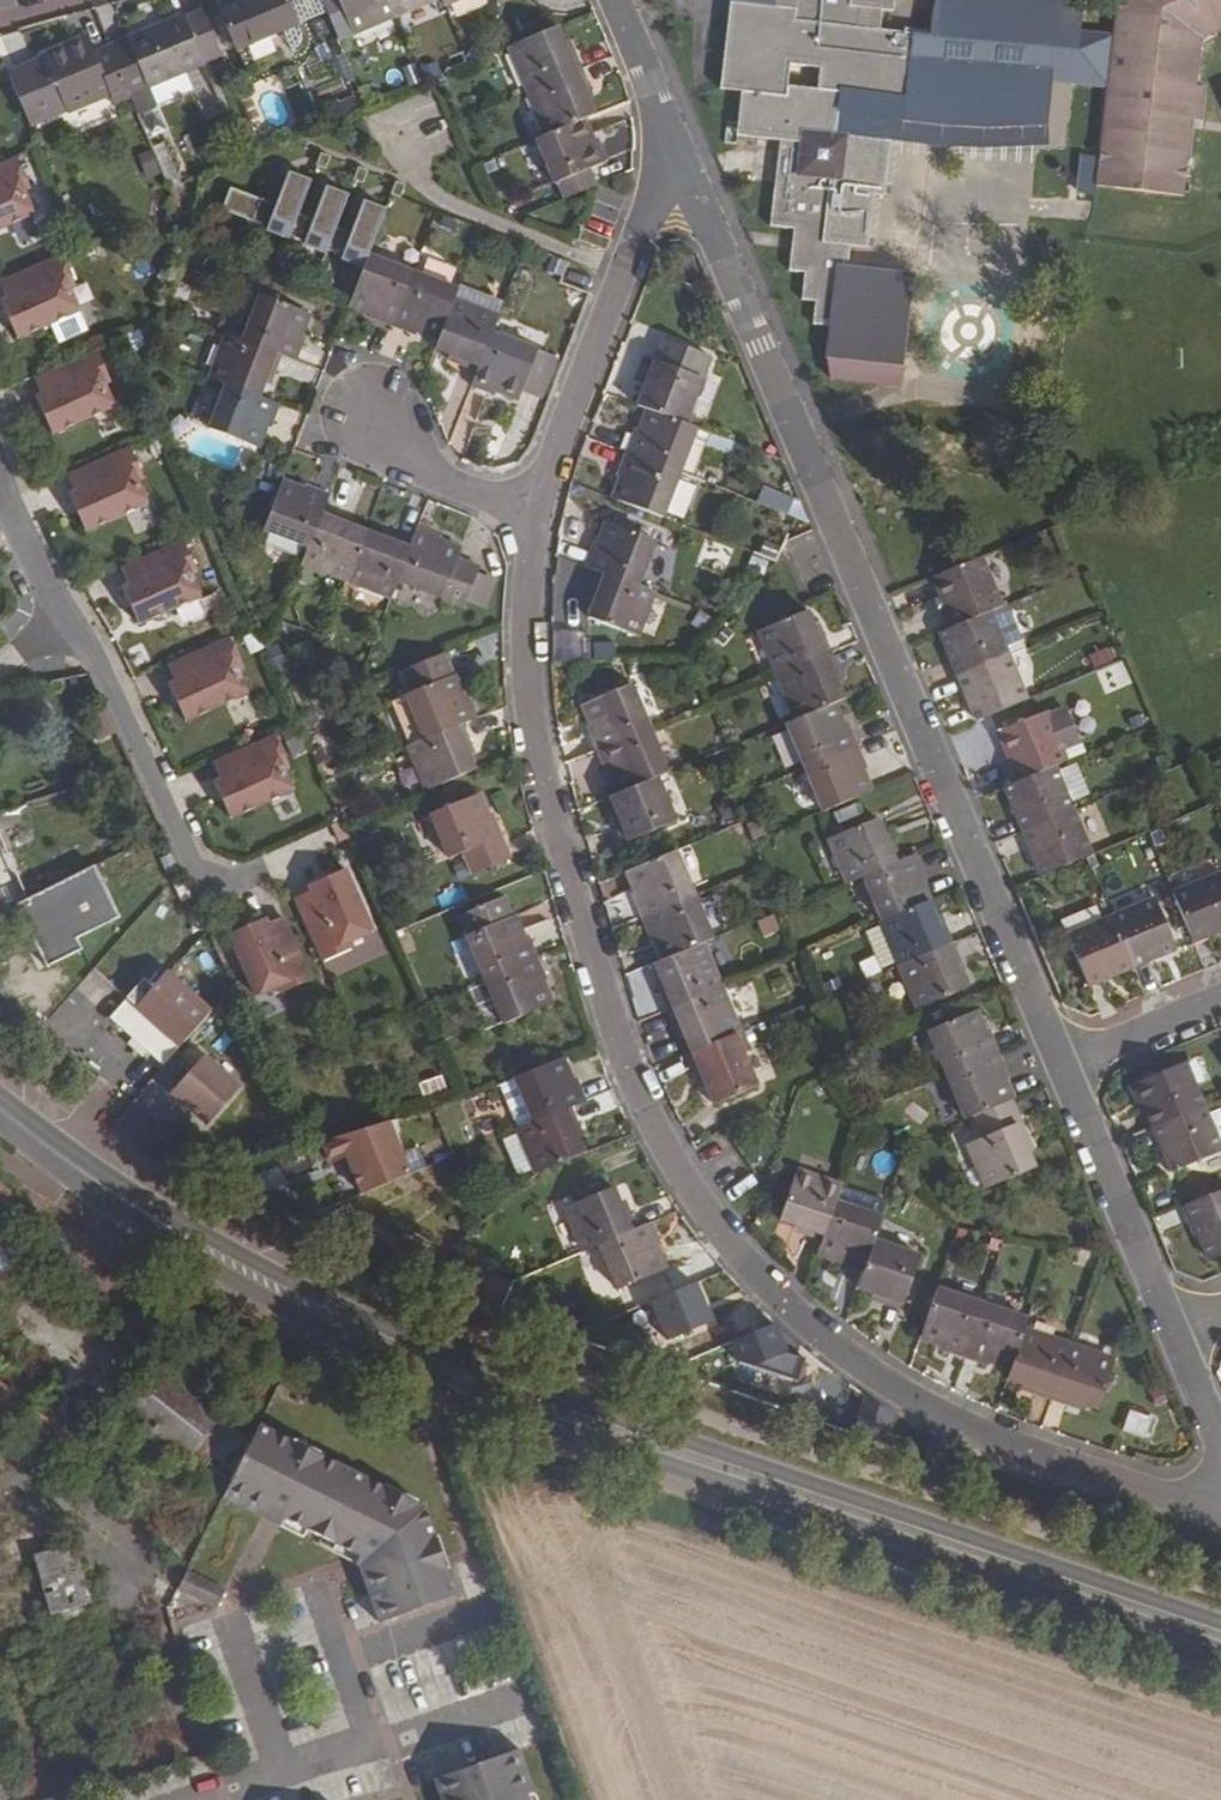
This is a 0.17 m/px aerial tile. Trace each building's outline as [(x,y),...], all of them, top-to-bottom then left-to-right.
[(296,24),(286,0),(244,0),(219,10),(236,50),(296,24)] [(296,24),(325,12),(320,0),(286,0),(296,24)] [(397,15),(390,0),(337,0),(352,34),(397,15)] [(433,0),(390,0),(397,15),(433,0)] [(930,36),(912,34),(880,30),(883,10),(894,12),(895,0),(774,0),(773,7),(729,2),(719,89),(741,92),(736,136),(778,140),(770,227),(792,230),(789,272),(804,273),(801,301),(814,302),(812,324),(828,326),(825,360),(831,379),(899,387),(912,274),(847,267),(850,247),(867,249),(873,195),(884,196),(890,142),(837,135),(841,93),(905,101),(902,122),(950,128),(992,129),(1046,126),(1052,81),(1109,88),(1115,36),(1079,33),(1081,1),(1079,0),(936,0),(933,15),(930,36)] [(1115,36),(1109,88),(1098,187),(1183,197),(1192,120),(1200,121),(1205,85),(1196,84),(1201,42),(1220,34),(1220,0),(1119,0),(1115,36)] [(193,90),(184,72),(202,64),(221,55),(202,7),(181,16),(109,47),(137,113),(193,90)] [(526,92),(581,69),(572,46),(566,49),(563,43),(557,27),(513,45),(508,48),(526,92)] [(43,60),(7,76),(30,125),(65,110),(67,114),(110,95),(113,105),(131,98),(109,47),(94,53),(87,36),(41,55),(43,60)] [(569,40),(563,43),(566,49),(572,46),(569,40)] [(41,55),(6,71),(7,76),(43,60),(41,55)] [(545,136),(594,115),(587,99),(585,93),(590,91),(581,69),(526,92),(545,136)] [(65,110),(30,125),(32,129),(67,114),(65,110)] [(554,184),(607,162),(598,139),(592,141),(584,120),(545,136),(536,140),(554,184)] [(145,185),(176,178),(168,144),(138,150),(145,185)] [(0,163),(0,228),(31,214),(21,191),(28,188),(14,157),(0,163)] [(221,209),(365,263),(368,256),(385,208),(363,200),(350,233),(335,227),(347,194),(325,186),(313,218),(298,213),(310,180),(287,172),(275,204),(229,187),(221,209)] [(2,279),(9,297),(0,301),(0,305),(15,339),(48,324),(77,311),(67,288),(74,285),(59,253),(2,279)] [(369,318),(392,327),(412,273),(368,256),(365,263),(352,298),(349,305),(371,313),(369,318)] [(417,330),(439,338),(453,300),(457,289),(412,273),(392,327),(415,336),(417,330)] [(501,302),(461,287),(456,301),(495,316),(501,302)] [(307,338),(301,336),(310,314),(259,294),(242,340),(281,354),(298,361),(307,338)] [(454,363),(477,372),(492,333),(498,318),(456,301),(453,300),(439,338),(435,350),(456,358),(454,363)] [(77,311),(48,324),(56,342),(86,329),(77,311)] [(496,390),(518,399),(521,391),(535,354),(537,350),(492,333),(477,372),(472,387),(494,396),(496,390)] [(267,376),(273,378),(281,354),(242,340),(227,334),(209,379),(226,385),(259,398),(265,381),(267,376)] [(645,384),(637,407),(647,410),(685,424),(710,357),(662,339),(654,361),(649,359),(640,382),(645,384)] [(95,350),(38,375),(45,393),(34,397),(51,435),(113,406),(103,384),(110,381),(95,350)] [(555,361),(535,354),(521,391),(540,398),(555,361)] [(266,426),(272,428),(280,405),(259,398),(226,385),(209,429),(258,448),(266,426)] [(625,453),(679,474),(696,428),(685,424),(647,410),(639,432),(634,430),(625,453)] [(709,434),(696,428),(679,474),(693,479),(709,434)] [(128,446),(70,473),(78,489),(67,495),(83,531),(146,504),(135,481),(142,478),(128,446)] [(613,500),(662,518),(679,474),(625,453),(617,476),(622,477),(613,500)] [(308,548),(323,509),(328,493),(306,485),(304,490),(282,482),(277,494),(263,531),(308,548)] [(763,485),(756,500),(788,515),(795,499),(763,485)] [(147,507),(127,514),(135,534),(155,526),(147,507)] [(302,564),(347,581),(365,531),(343,523),(346,517),(323,509),(302,564)] [(599,572),(637,586),(655,541),(606,523),(597,545),(593,543),(584,566),(599,572)] [(397,582),(442,599),(458,558),(461,551),(438,542),(440,536),(418,528),(412,542),(397,582)] [(347,581),(391,598),(397,582),(412,542),(389,534),(387,540),(381,537),(365,531),(347,581)] [(182,540),(124,566),(132,583),(120,588),(137,625),(199,597),(189,575),(195,572),(182,540)] [(442,600),(464,608),(468,599),(477,575),(480,566),(458,558),(442,598),(442,600)] [(981,558),(932,578),(953,628),(990,612),(1002,608),(981,558)] [(587,619),(636,637),(653,592),(637,586),(599,572),(591,594),(596,596),(594,602),(587,619)] [(494,581),(477,575),(468,599),(485,606),(494,581)] [(953,628),(938,634),(957,678),(1008,657),(1005,648),(1021,641),(1006,606),(1002,608),(990,612),(953,628)] [(777,675),(831,653),(821,631),(816,633),(814,628),(807,611),(799,614),(759,631),(777,675)] [(228,637),(170,663),(178,680),(167,684),(184,722),(246,694),(236,671),(242,668),(228,637)] [(1021,641),(1005,648),(1008,657),(1024,650),(1021,641)] [(468,695),(462,697),(453,675),(452,675),(443,653),(396,673),(406,696),(424,740),(477,719),(468,695)] [(834,704),(844,700),(837,683),(835,678),(840,675),(831,653),(777,675),(796,719),(834,704)] [(1008,657),(957,678),(976,722),(1027,701),(1008,657)] [(595,750),(649,728),(631,685),(582,704),(592,726),(586,729),(595,750)] [(406,696),(391,702),(409,746),(424,740),(406,696)] [(805,767),(857,746),(848,724),(843,726),(834,704),(796,719),(787,723),(805,767)] [(1046,711),(997,732),(1018,782),(1055,767),(1066,762),(1046,711)] [(426,791),(475,771),(468,755),(466,749),(471,747),(462,725),(424,740),(408,747),(426,791)] [(657,777),(669,773),(649,728),(595,750),(605,773),(611,770),(620,792),(657,777)] [(274,734),(217,760),(224,777),(213,782),(230,819),(292,791),(282,768),(288,766),(274,734)] [(824,812),(871,792),(861,770),(867,768),(857,746),(805,767),(824,812)] [(1018,782),(1002,788),(1022,832),(1073,811),(1055,767),(1018,782)] [(622,845),(676,821),(657,777),(620,792),(609,797),(616,814),(619,820),(613,822),(622,845)] [(470,876),(511,859),(492,814),(487,816),(478,794),(430,814),(448,859),(461,854),(470,876)] [(1073,811),(1022,832),(1040,876),(1092,855),(1073,811)] [(862,877),(901,861),(892,838),(886,841),(877,820),(830,839),(848,883),(862,877)] [(3,909),(21,900),(0,851),(0,901),(3,909)] [(640,917),(694,895),(675,851),(627,871),(636,893),(631,895),(640,917)] [(881,921),(929,901),(920,881),(926,879),(916,855),(901,861),(862,877),(881,921)] [(95,865),(16,903),(47,968),(83,950),(78,940),(121,919),(95,865)] [(314,897),(297,905),(323,962),(354,948),(351,942),(374,931),(346,869),(309,886),(314,897)] [(1172,893),(1192,942),(1220,931),(1220,872),(1172,893)] [(191,898),(184,882),(174,886),(182,903),(191,898)] [(701,944),(713,939),(694,895),(640,917),(650,940),(655,937),(664,959),(701,944)] [(484,981),(538,959),(529,935),(524,937),(515,916),(513,917),(505,897),(459,916),(467,935),(465,936),(484,981)] [(1154,899),(1110,917),(1132,968),(1175,950),(1154,899)] [(900,965),(953,943),(944,920),(938,923),(936,917),(929,901),(881,921),(900,965)] [(1060,922),(1066,936),(1101,921),(1096,907),(1060,922)] [(1110,917),(1066,936),(1087,987),(1132,968),(1110,917)] [(314,979),(288,921),(271,929),(266,918),(229,935),(257,997),(280,987),(283,993),(314,979)] [(865,931),(878,968),(893,963),(880,925),(865,931)] [(918,1009),(966,989),(959,973),(957,968),(962,965),(953,943),(900,965),(918,1009)] [(668,1010),(720,988),(701,944),(664,959),(655,963),(662,980),(664,985),(659,987),(668,1010)] [(502,1025),(551,1005),(542,983),(547,981),(538,959),(484,981),(502,1025)] [(161,1067),(211,1010),(167,973),(155,986),(145,977),(108,1021),(161,1067)] [(692,1051),(739,1032),(720,988),(668,1010),(677,1032),(682,1029),(685,1035),(692,1051)] [(230,995),(218,1009),(230,1020),(242,1006),(230,995)] [(1003,1078),(1009,1075),(989,1029),(984,1032),(975,1011),(928,1031),(964,1120),(973,1117),(1012,1100),(1003,1078)] [(744,1053),(751,1050),(742,1030),(739,1032),(692,1051),(686,1054),(694,1073),(700,1071),(706,1085),(713,1104),(758,1086),(744,1053)] [(170,1093),(207,1126),(241,1088),(204,1056),(170,1093)] [(531,1123),(585,1100),(576,1078),(571,1080),(562,1059),(513,1079),(531,1123)] [(1184,1062),(1135,1083),(1146,1111),(1153,1127),(1203,1106),(1184,1062)] [(700,1071),(694,1073),(701,1087),(706,1085),(700,1071)] [(424,1099),(447,1090),(441,1074),(418,1083),(424,1099)] [(513,1079),(498,1085),(516,1129),(531,1123),(513,1079)] [(1135,1083),(1126,1086),(1138,1115),(1146,1111),(1135,1083)] [(1026,1147),(1031,1145),(1012,1099),(1012,1100),(973,1117),(982,1138),(967,1144),(986,1188),(1034,1168),(1028,1153),(1026,1147)] [(1153,1127),(1172,1173),(1220,1151),(1220,1150),(1203,1106),(1153,1127)] [(536,1173),(583,1153),(577,1137),(575,1131),(580,1129),(571,1107),(531,1123),(516,1129),(535,1173),(536,1173)] [(360,1194),(407,1174),(386,1123),(319,1143),(328,1164),(344,1157),(360,1194)] [(516,1129),(502,1135),(521,1179),(535,1173),(516,1129)] [(800,1234),(822,1242),(836,1202),(841,1187),(796,1172),(780,1220),(795,1226),(801,1228),(800,1234)] [(12,1196),(0,1187),(0,1212),(12,1196)] [(583,1252),(637,1228),(627,1206),(622,1208),(619,1203),(612,1187),(563,1209),(583,1252)] [(836,1202),(881,1217),(886,1203),(841,1187),(836,1202)] [(1183,1205),(1208,1261),(1220,1255),(1220,1189),(1183,1205)] [(841,1259),(865,1267),(873,1241),(881,1217),(836,1202),(822,1242),(817,1257),(840,1265),(841,1259)] [(617,1291),(666,1269),(656,1246),(661,1244),(652,1222),(637,1228),(597,1246),(617,1291)] [(364,1242),(393,1254),(400,1239),(371,1227),(364,1242)] [(62,1383),(55,1393),(61,1399),(53,1410),(77,1429),(93,1407),(104,1416),(147,1362),(19,1261),(27,1251),(0,1230),(0,1333),(62,1383)] [(879,1303),(902,1311),(919,1257),(873,1241),(865,1267),(857,1289),(874,1295),(880,1297),(879,1303)] [(651,1302),(667,1340),(710,1322),(694,1284),(651,1302)] [(939,1351),(963,1358),(981,1303),(936,1288),(919,1338),(941,1345),(939,1351)] [(989,1361),(1011,1368),(1026,1318),(981,1303),(963,1358),(988,1366),(989,1361)] [(739,1363),(797,1383),(805,1359),(786,1353),(774,1324),(730,1342),(739,1363)] [(1082,1404),(1098,1410),(1114,1360),(1023,1331),(1011,1368),(1007,1380),(1023,1385),(1029,1387),(1027,1393),(1074,1408),(1076,1402),(1082,1404)] [(155,1362),(117,1410),(183,1462),(180,1467),(195,1479),(207,1463),(230,1479),(249,1441),(218,1418),(223,1413),(155,1362)] [(298,1383),(284,1376),(279,1387),(299,1396),(305,1385),(298,1382),(298,1383)] [(8,1393),(0,1403),(0,1412),(4,1414),(16,1399),(8,1393)] [(1123,1430),(1145,1438),(1152,1419),(1129,1411),(1123,1430)] [(291,1440),(258,1424),(249,1441),(230,1479),(224,1490),(264,1510),(260,1518),(277,1527),(281,1519),(358,1557),(353,1565),(357,1567),(362,1579),(370,1577),(386,1621),(456,1595),(424,1507),(415,1502),(411,1510),(381,1495),(385,1488),(321,1455),(316,1463),(287,1448),(291,1440)] [(321,1455),(291,1440),(287,1448),(316,1463),(321,1455)] [(415,1502),(385,1488),(381,1495),(411,1510),(415,1502)] [(224,1490),(220,1498),(260,1518),(264,1510),(224,1490)] [(281,1519),(277,1527),(353,1565),(358,1557),(281,1519)] [(62,1535),(45,1540),(48,1551),(65,1547),(62,1535)] [(48,1551),(31,1556),(41,1588),(48,1613),(89,1601),(73,1543),(65,1547),(48,1551)] [(184,1572),(176,1588),(216,1607),(224,1591),(184,1572)] [(370,1577),(362,1579),(377,1624),(386,1621),(370,1577)] [(277,1595),(291,1636),(313,1628),(299,1588),(277,1595)] [(0,1600),(0,1627),(11,1624),(4,1599),(0,1600)] [(430,1779),(438,1799),(527,1799),(525,1795),(533,1792),(518,1749),(430,1779)]
